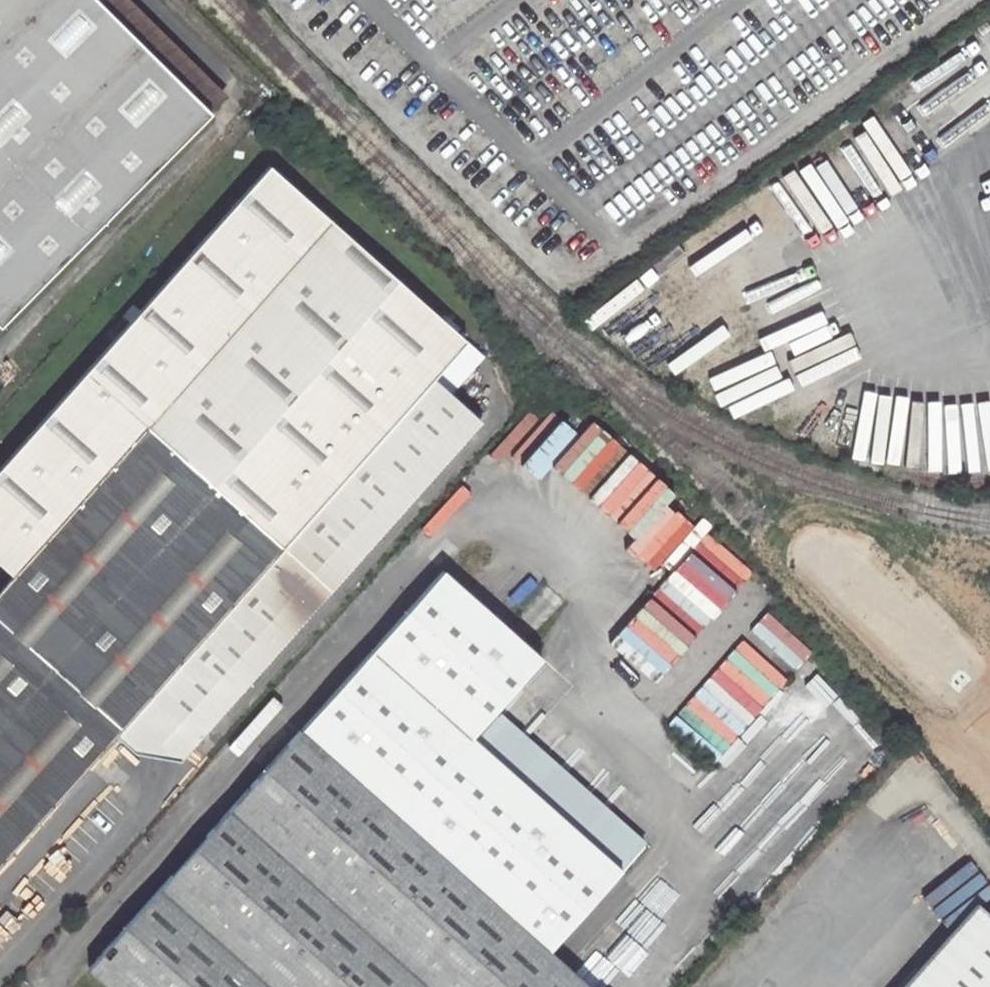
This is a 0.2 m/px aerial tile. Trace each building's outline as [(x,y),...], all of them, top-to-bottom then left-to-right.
[(97,0),(0,0),(0,324),(1,325),(210,112),(97,0)] [(130,0),(97,0),(210,112),(227,96),(130,0)] [(111,738),(146,699),(194,742),(480,422),(432,379),(465,341),(270,168),(0,469),(0,564),(14,576),(0,592),(0,862),(111,738)] [(300,731),(91,968),(112,986),(589,986),(550,953),(623,872),(471,737),(494,711),(541,658),(441,569),(300,731)] [(146,699),(111,738),(129,755),(177,761),(194,742),(146,699)] [(494,711),(471,737),(623,872),(646,845),(494,711)] [(901,986),(927,986),(989,917),(975,904),(901,986)] [(989,917),(927,986),(989,986),(989,918),(989,917)]
